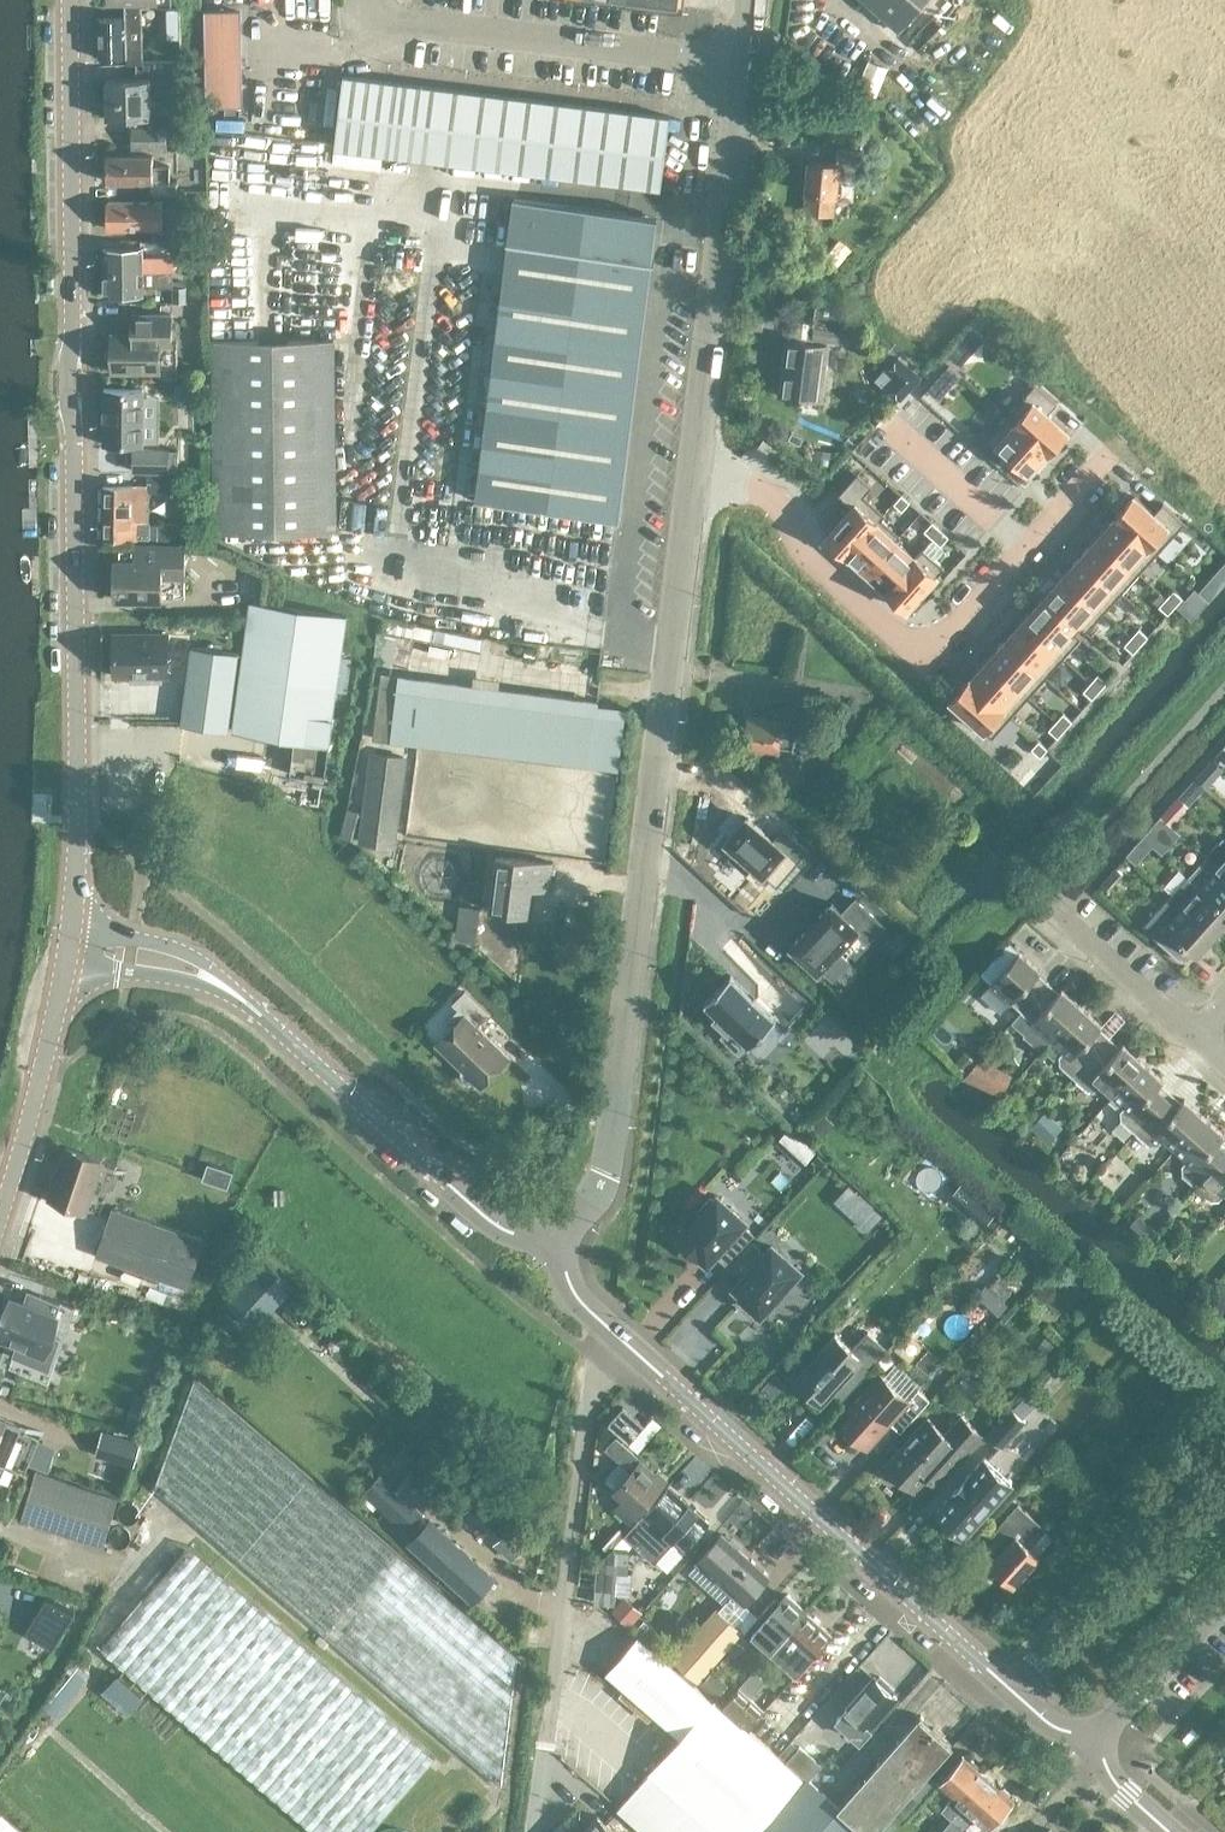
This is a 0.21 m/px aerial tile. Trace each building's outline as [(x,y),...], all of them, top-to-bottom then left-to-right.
[(683,12),(685,0),(596,0),(683,12)] [(899,31),(926,0),(864,0),(899,31)] [(150,5),(125,5),(126,12),(126,17),(99,17),(100,56),(127,56),(127,64),(156,63),(175,62),(175,50),(142,52),(141,7),(150,7),(150,5)] [(240,10),(204,10),(206,105),(242,105),(242,81),(246,78),(247,73),(244,71),(242,70),(240,10)] [(670,115),(343,74),(335,146),(661,187),(670,115)] [(106,116),(130,116),(131,147),(167,146),(174,146),(174,136),(167,136),(167,124),(151,125),(151,78),(106,79),(106,116)] [(858,181),(862,151),(838,148),(836,162),(808,159),(804,192),(806,192),(804,211),(834,214),(836,195),(837,195),(839,178),(858,181)] [(153,190),(174,190),(175,190),(175,180),(171,180),(171,163),(154,163),(154,153),(107,154),(108,180),(153,180),(153,190)] [(621,515),(658,216),(514,198),(477,499),(621,515)] [(130,238),(173,237),(173,226),(163,226),(163,200),(108,200),(108,227),(129,227),(130,238)] [(104,246),(105,270),(172,270),(172,256),(155,256),(155,263),(149,263),(149,265),(143,265),(143,246),(104,246)] [(172,270),(105,270),(105,295),(143,294),(143,281),(154,280),(154,275),(156,275),(156,283),(172,283),(172,270)] [(817,302),(814,323),(812,338),(849,343),(851,328),(853,321),(820,297),(817,302)] [(112,371),(160,370),(160,343),(171,343),(171,312),(140,313),(141,332),(111,332),(112,371)] [(964,363),(986,332),(972,322),(950,353),(964,363)] [(215,532),(338,531),(335,339),(212,340),(215,532)] [(821,399),(827,345),(786,340),(780,394),(821,399)] [(938,399),(964,372),(952,361),(926,387),(938,399)] [(1036,383),(1007,415),(1049,452),(1068,431),(1048,413),(1057,403),(1036,383)] [(105,442),(144,442),(143,388),(105,388),(105,442)] [(1007,415),(979,447),(1001,466),(1010,456),(1029,473),(1047,452),(1048,453),(1049,452),(1007,415)] [(188,449),(134,448),(134,470),(180,470),(180,471),(192,471),(192,452),(188,452),(188,449)] [(146,489),(177,489),(177,472),(146,472),(146,489)] [(852,507),(826,536),(847,555),(885,513),(864,495),(872,486),(858,473),(838,494),(852,507)] [(149,538),(149,521),(138,521),(139,485),(104,484),(103,538),(149,538)] [(902,494),(894,503),(902,510),(910,501),(902,494)] [(1156,554),(1185,522),(1163,503),(1154,513),(1134,495),(1114,517),(1115,518),(1156,554)] [(885,513),(847,555),(848,556),(849,555),(867,572),(900,535),(882,518),(886,514),(885,513)] [(1156,554),(1115,518),(1099,536),(1139,573),(1156,554)] [(932,521),(924,530),(933,538),(941,528),(932,521)] [(941,528),(933,538),(941,545),(949,536),(941,528)] [(900,535),(867,572),(886,588),(885,589),(886,590),(923,548),(922,547),(915,556),(897,540),(901,536),(900,535)] [(1139,573),(1099,536),(1090,546),(1088,546),(1082,553),(1082,555),(1081,556),(1122,592),(1139,573)] [(114,597),(186,597),(185,578),(186,578),(186,545),(139,545),(139,559),(114,559),(114,597)] [(923,548),(886,590),(907,609),(945,567),(923,548)] [(1122,592),(1081,556),(1080,556),(1078,557),(1072,563),(1073,565),(1064,575),(1105,611),(1122,592)] [(1105,611),(1064,575),(1047,594),(1045,593),(1044,594),(1086,632),(1105,611)] [(1183,597),(1174,589),(1166,597),(1176,605),(1183,597)] [(1168,613),(1176,605),(1166,597),(1159,605),(1168,613)] [(348,612),(268,601),(251,599),(234,730),(295,738),(291,773),(324,777),(336,689),(346,691),(347,686),(346,686),(346,682),(347,683),(349,673),(347,673),(348,669),(349,670),(351,656),(340,654),(343,637),(354,638),(356,620),(347,619),(348,612)] [(1082,637),(1039,599),(1038,601),(1039,602),(1038,604),(1023,621),(1064,657),(1082,637)] [(1064,657),(1023,621),(1005,640),(1046,677),(1064,657)] [(1148,636),(1139,628),(1132,636),(1141,644),(1148,636)] [(167,633),(114,633),(114,675),(167,675),(167,633)] [(1141,644),(1132,636),(1124,644),(1133,652),(1141,644)] [(1046,677),(1005,640),(1005,641),(1002,641),(997,648),(997,650),(996,650),(988,659),(1029,696),(1046,677)] [(193,646),(183,722),(228,728),(238,652),(193,646)] [(1029,696),(988,659),(971,678),(971,677),(970,678),(1012,715),(1029,696)] [(597,700),(380,672),(372,738),(390,740),(589,766),(597,700)] [(1107,682),(1098,673),(1091,682),(1100,690),(1107,682)] [(1012,715),(970,678),(951,700),(992,737),(1012,715)] [(1092,698),(1100,690),(1091,682),(1083,690),(1092,698)] [(1073,720),(1063,712),(1056,720),(1065,729),(1073,720)] [(794,747),(796,725),(781,724),(782,720),(748,717),(745,746),(779,749),(779,745),(794,747)] [(1065,729),(1056,720),(1049,729),(1058,737),(1065,729)] [(1048,748),(1039,740),(1031,748),(1040,756),(1048,748)] [(395,846),(407,756),(370,752),(359,841),(395,846)] [(1222,765),(1213,757),(1200,771),(1209,779),(1222,765)] [(775,794),(791,799),(797,777),(781,772),(775,794)] [(353,836),(360,807),(348,804),(340,833),(353,836)] [(747,821),(726,804),(711,820),(744,848),(758,831),(771,842),(780,831),(756,810),(747,821)] [(1180,819),(1167,808),(1161,815),(1173,826),(1180,819)] [(1173,826),(1161,815),(1154,823),(1166,835),(1173,826)] [(1205,855),(1206,856),(1218,866),(1224,873),(1224,838),(1223,836),(1205,855)] [(1138,866),(1151,852),(1139,841),(1126,855),(1138,866)] [(549,890),(553,862),(496,854),(489,907),(527,913),(531,888),(549,890)] [(1189,876),(1200,886),(1224,908),(1224,873),(1218,866),(1206,856),(1189,876)] [(1121,878),(1112,870),(1093,891),(1102,899),(1121,878)] [(1172,895),(1183,905),(1215,934),(1224,923),(1224,908),(1200,886),(1189,876),(1172,895)] [(1172,895),(1144,926),(1180,959),(1190,948),(1197,954),(1215,934),(1183,905),(1172,895)] [(884,924),(856,898),(843,912),(832,902),(791,946),(819,972),(822,968),(833,979),(850,961),(838,951),(856,931),(868,942),(884,924)] [(478,941),(480,903),(460,901),(458,940),(478,941)] [(990,983),(1022,1011),(1045,985),(1034,976),(1040,969),(1019,951),(990,983)] [(775,1016),(734,977),(732,975),(732,974),(731,973),(705,1001),(706,1002),(718,1013),(715,1017),(729,1031),(732,1027),(749,1043),(749,1044),(750,1045),(777,1017),(775,1016)] [(1055,994),(1045,985),(1022,1011),(1012,1022),(1043,1049),(1053,1038),(1082,1006),(1061,988),(1055,994)] [(480,1086),(509,1056),(477,1025),(489,1013),(465,990),(453,1002),(458,1008),(446,1021),(452,1026),(435,1043),(462,1068),(462,1075),(469,1082),(476,1082),(480,1086)] [(1102,1024),(1082,1006),(1053,1038),(1064,1049),(1059,1055),(1060,1064),(1074,1077),(1106,1040),(1096,1031),(1102,1024)] [(1117,1049),(1106,1040),(1074,1077),(1088,1089),(1097,1089),(1103,1083),(1114,1093),(1143,1061),(1123,1043),(1117,1049)] [(1004,1092),(1014,1069),(977,1053),(967,1076),(1004,1092)] [(1163,1079),(1143,1061),(1114,1093),(1126,1104),(1120,1110),(1121,1119),(1135,1131),(1168,1095),(1157,1085),(1163,1079)] [(1178,1104),(1168,1095),(1135,1131),(1150,1144),(1159,1144),(1164,1138),(1176,1148),(1204,1116),(1184,1098),(1178,1104)] [(1204,1116),(1176,1148),(1187,1158),(1182,1164),(1182,1173),(1197,1186),(1224,1154),(1224,1146),(1219,1140),(1224,1134),(1204,1116)] [(779,1137),(804,1162),(817,1149),(791,1124),(779,1137)] [(117,1163),(66,1146),(49,1196),(100,1213),(117,1163)] [(1197,1186),(1211,1199),(1220,1198),(1224,1193),(1224,1154),(1197,1186)] [(207,1163),(202,1180),(225,1188),(230,1171),(207,1163)] [(981,1219),(994,1202),(965,1181),(952,1199),(981,1219)] [(715,1252),(727,1263),(753,1233),(742,1223),(745,1220),(718,1196),(714,1199),(711,1196),(698,1211),(702,1214),(679,1239),(697,1254),(698,1252),(708,1261),(715,1252)] [(112,1207),(96,1253),(189,1285),(205,1238),(112,1207)] [(743,1296),(761,1312),(799,1269),(773,1245),(766,1253),(753,1241),(730,1266),(743,1278),(736,1286),(745,1294),(743,1296)] [(264,1258),(226,1299),(257,1328),(296,1288),(264,1258)] [(995,1275),(1015,1290),(1022,1281),(1003,1266),(995,1275)] [(979,1293),(1000,1310),(1009,1299),(988,1282),(979,1293)] [(75,1305),(39,1293),(39,1296),(30,1293),(26,1303),(11,1298),(0,1331),(0,1336),(16,1342),(7,1370),(49,1384),(75,1305)] [(791,1377),(805,1391),(808,1388),(822,1401),(845,1376),(855,1385),(888,1349),(869,1331),(853,1349),(836,1333),(809,1363),(806,1361),(791,1377)] [(838,1420),(868,1447),(890,1422),(901,1432),(930,1400),(919,1389),(909,1400),(880,1374),(838,1420)] [(502,1785),(518,1657),(195,1377),(155,1486),(502,1785)] [(631,1394),(608,1420),(619,1430),(611,1440),(632,1458),(663,1422),(631,1394)] [(887,1464),(915,1490),(934,1468),(945,1478),(984,1435),(961,1414),(945,1432),(928,1417),(887,1464)] [(9,1450),(15,1435),(0,1429),(0,1447),(9,1450)] [(133,1464),(140,1440),(103,1429),(97,1453),(133,1464)] [(937,1509),(964,1533),(1011,1478),(984,1455),(968,1473),(967,1473),(952,1490),(953,1491),(937,1509)] [(641,1460),(632,1470),(622,1460),(604,1479),(624,1498),(615,1508),(630,1521),(664,1481),(641,1460)] [(412,1467),(397,1485),(382,1472),(363,1492),(410,1536),(429,1515),(415,1502),(431,1483),(412,1467)] [(104,1545),(119,1496),(36,1471),(21,1519),(104,1545)] [(644,1512),(625,1535),(654,1561),(674,1539),(684,1547),(708,1520),(668,1484),(644,1511),(644,1512)] [(461,1511),(493,1540),(511,1557),(531,1535),(513,1518),(481,1489),(461,1511)] [(1028,1547),(1045,1529),(1016,1503),(999,1521),(1014,1535),(989,1563),(1012,1584),(1038,1556),(1028,1547)] [(474,1598),(494,1577),(430,1519),(410,1540),(474,1598)] [(599,1521),(598,1533),(612,1534),(613,1522),(599,1521)] [(722,1533),(698,1558),(743,1599),(767,1573),(722,1533)] [(190,1544),(102,1647),(318,1831),(371,1831),(437,1756),(190,1544)] [(602,1544),(595,1600),(614,1603),(616,1589),(628,1590),(634,1548),(602,1544)] [(625,1594),(616,1605),(612,1610),(630,1625),(643,1610),(625,1594)] [(776,1597),(725,1654),(729,1658),(732,1654),(737,1658),(752,1642),(756,1645),(770,1629),(779,1638),(805,1610),(787,1594),(780,1601),(776,1597)] [(52,1646),(73,1610),(47,1596),(27,1632),(52,1646)] [(715,1606),(671,1656),(696,1678),(740,1629),(715,1606)] [(833,1635),(805,1610),(779,1638),(780,1638),(781,1637),(788,1629),(789,1630),(771,1650),(797,1674),(833,1635)] [(639,1637),(609,1672),(634,1693),(662,1717),(682,1734),(620,1806),(649,1831),(750,1831),(801,1774),(639,1637)] [(77,1662),(46,1703),(57,1711),(88,1671),(77,1662)] [(741,1680),(758,1702),(776,1688),(759,1666),(741,1680)] [(106,1689),(132,1711),(144,1696),(118,1675),(106,1689)] [(837,1718),(848,1727),(845,1731),(853,1739),(857,1735),(861,1739),(898,1697),(888,1688),(890,1685),(880,1675),(877,1678),(874,1676),(837,1718)] [(740,1685),(723,1704),(749,1727),(766,1709),(740,1685)] [(921,1715),(840,1805),(808,1778),(805,1775),(754,1831),(871,1831),(951,1743),(921,1715)] [(952,1818),(989,1778),(964,1755),(939,1782),(953,1795),(941,1808),(952,1818)] [(1013,1799),(989,1778),(952,1818),(962,1827),(974,1814),(988,1826),(1013,1799)] [(0,1810),(0,1831),(24,1831),(0,1810)] [(597,1813),(581,1831),(618,1831),(597,1813)] [(425,1830),(417,1824),(409,1821),(404,1820),(397,1820),(391,1822),(387,1824),(382,1828),(378,1831),(426,1831),(425,1830)]
